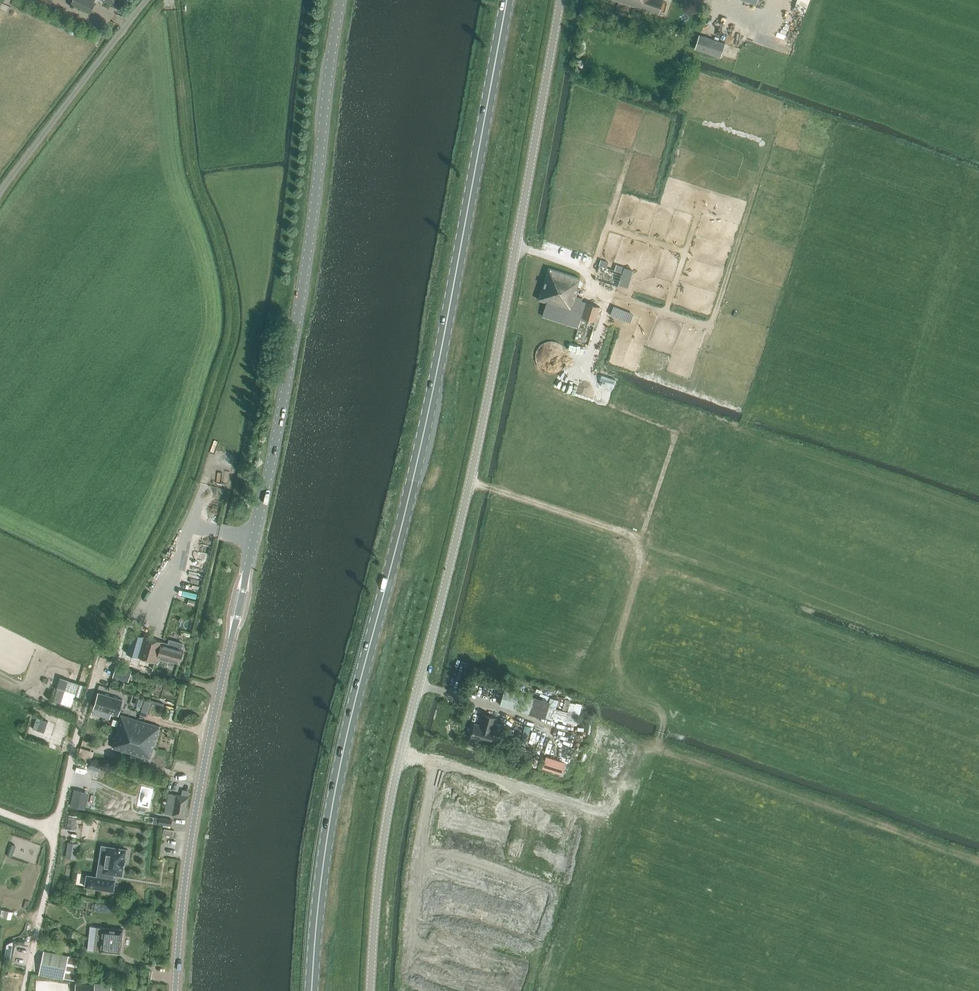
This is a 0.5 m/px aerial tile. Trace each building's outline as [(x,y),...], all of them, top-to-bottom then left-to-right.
[(71,4),(90,13),(95,3),(94,2),(95,0),(73,0),(71,4)] [(659,14),(663,0),(615,0),(659,14)] [(780,15),(785,17),(790,0),(784,0),(780,15)] [(724,43),(699,35),(694,49),(720,57),(724,43)] [(595,280),(619,287),(624,273),(600,265),(595,280)] [(574,340),(589,345),(601,307),(585,302),(584,303),(577,300),(582,279),(548,268),(538,300),(547,303),(542,316),(578,328),(574,340)] [(568,356),(567,353),(567,351),(565,348),(564,346),(561,343),(559,342),(556,341),(553,340),(549,340),(547,341),(543,343),(541,344),(539,347),(537,349),(536,353),(536,356),(536,359),(537,362),(538,365),(540,367),(542,369),(545,371),(547,372),(551,372),(554,372),(557,371),(560,370),(562,368),(565,365),(566,363),(567,360),(568,356)] [(133,634),(127,653),(139,657),(156,662),(157,660),(157,658),(168,662),(169,659),(179,662),(180,662),(180,661),(181,660),(183,657),(182,655),(183,649),(182,649),(183,643),(169,639),(168,643),(162,642),(161,643),(145,638),(133,634)] [(116,666),(113,677),(128,681),(131,671),(116,666)] [(59,677),(55,687),(57,688),(53,702),(61,705),(65,691),(69,680),(59,677)] [(500,704),(529,713),(533,698),(504,689),(500,704)] [(106,712),(111,696),(100,693),(95,708),(106,712)] [(122,700),(111,696),(106,712),(117,715),(122,700)] [(142,708),(141,712),(147,713),(150,702),(144,700),(142,708)] [(571,701),(568,711),(556,708),(557,706),(547,704),(544,716),(576,724),(581,704),(571,701)] [(120,715),(116,731),(155,742),(159,726),(120,715)] [(470,739),(489,744),(493,729),(496,718),(483,715),(480,725),(474,724),(470,739)] [(45,732),(48,722),(36,718),(32,728),(45,732)] [(150,758),(155,742),(116,731),(111,747),(150,758)] [(543,757),(545,742),(544,742),(545,732),(536,731),(534,756),(543,757)] [(79,746),(77,755),(90,758),(92,749),(79,746)] [(74,790),(70,806),(78,808),(82,792),(74,790)] [(164,814),(185,817),(189,797),(168,794),(166,801),(166,804),(164,814)] [(75,830),(77,816),(69,815),(67,829),(75,830)] [(164,825),(171,826),(172,820),(162,818),(161,825),(164,825)] [(78,844),(68,842),(66,858),(76,859),(78,844)] [(126,849),(106,846),(102,877),(87,875),(85,887),(113,891),(115,880),(113,879),(114,874),(122,876),(123,865),(124,866),(125,859),(124,859),(126,849)] [(5,911),(4,917),(11,919),(12,912),(5,911)] [(123,929),(97,927),(95,951),(120,953),(123,929)] [(4,960),(10,961),(14,942),(8,941),(4,960)] [(64,978),(74,980),(79,958),(69,956),(44,951),(39,973),(64,978)]
